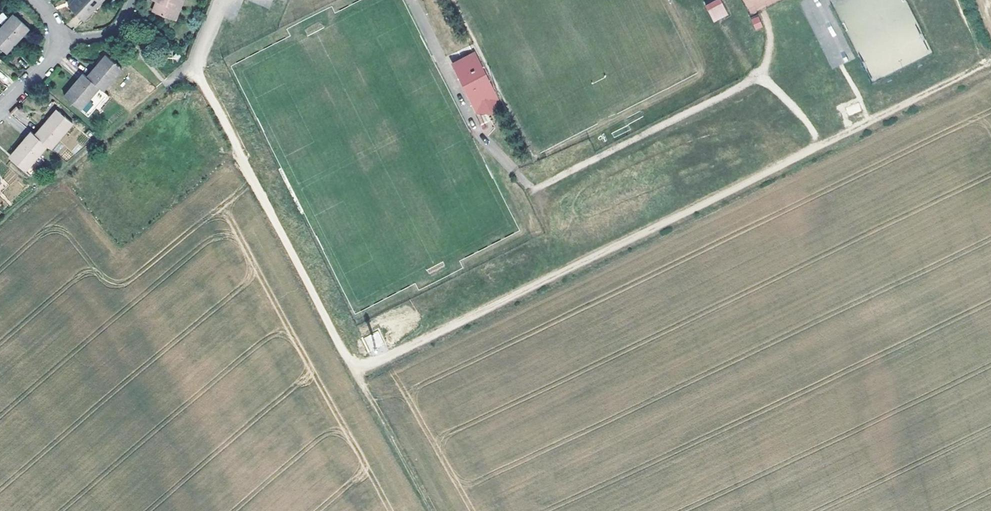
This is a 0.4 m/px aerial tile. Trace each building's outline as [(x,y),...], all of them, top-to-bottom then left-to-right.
[(100,0),(72,0),(67,5),(83,20),(100,0)] [(155,4),(152,11),(175,20),(182,0),(156,0),(156,1),(155,4)] [(728,15),(721,0),(715,0),(705,5),(713,22),(728,15)] [(831,69),(848,61),(819,0),(803,0),(799,2),(831,69)] [(930,55),(906,0),(836,0),(834,1),(870,81),(930,55)] [(28,27),(15,15),(5,26),(2,24),(0,26),(0,48),(5,53),(28,27)] [(755,30),(762,27),(758,16),(751,19),(755,30)] [(105,54),(99,60),(102,62),(108,56),(105,54)] [(121,68),(108,56),(102,62),(99,60),(85,75),(98,87),(102,90),(121,68)] [(452,67),(454,73),(475,114),(488,117),(495,104),(485,83),(474,62),(472,57),(452,67)] [(478,60),(474,62),(485,83),(489,82),(478,60)] [(70,94),(66,98),(88,116),(107,95),(102,90),(98,87),(85,75),(82,73),(68,89),(71,92),(70,94)] [(475,114),(454,73),(451,74),(473,118),(486,120),(488,117),(475,114)] [(71,92),(68,89),(63,95),(66,98),(70,94),(71,92)] [(846,108),(849,116),(862,110),(858,102),(846,108)] [(46,145),(50,148),(72,122),(59,110),(48,122),(46,120),(34,134),(46,145)] [(34,134),(30,131),(18,145),(21,147),(10,159),(24,171),(46,145),(34,134)] [(67,160),(81,146),(68,133),(54,148),(67,160)] [(363,338),(370,351),(384,344),(378,331),(363,338)]
